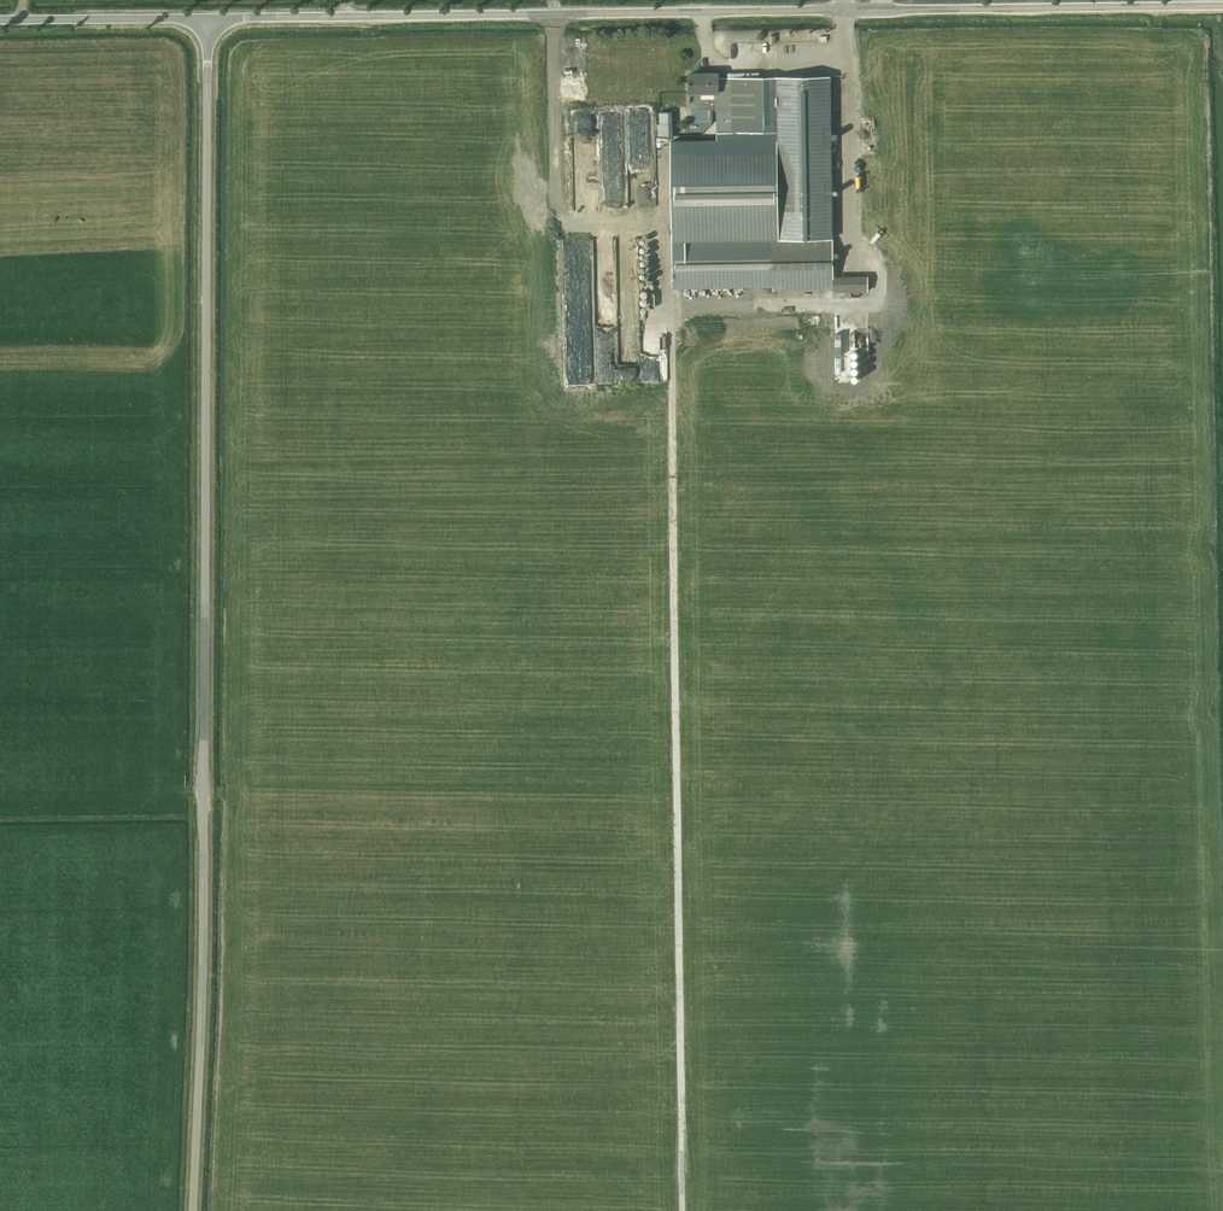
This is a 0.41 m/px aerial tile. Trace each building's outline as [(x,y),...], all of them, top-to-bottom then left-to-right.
[(717,134),(676,136),(678,288),(685,289),(685,241),(758,240),(758,237),(767,237),(767,240),(833,239),(831,76),(728,78),(728,79),(719,80),(718,80),(718,73),(690,73),(690,94),(717,94),(717,101),(723,101),(723,110),(717,110),(717,134)] [(672,133),(672,123),(658,124),(658,134),(672,133)] [(685,241),(685,289),(774,287),(774,291),(833,290),(833,292),(869,292),(868,275),(834,276),(833,239),(767,240),(767,237),(758,237),(758,240),(685,241)] [(618,306),(617,323),(634,323),(635,306),(618,306)] [(640,324),(654,323),(654,314),(640,314),(640,324)]
